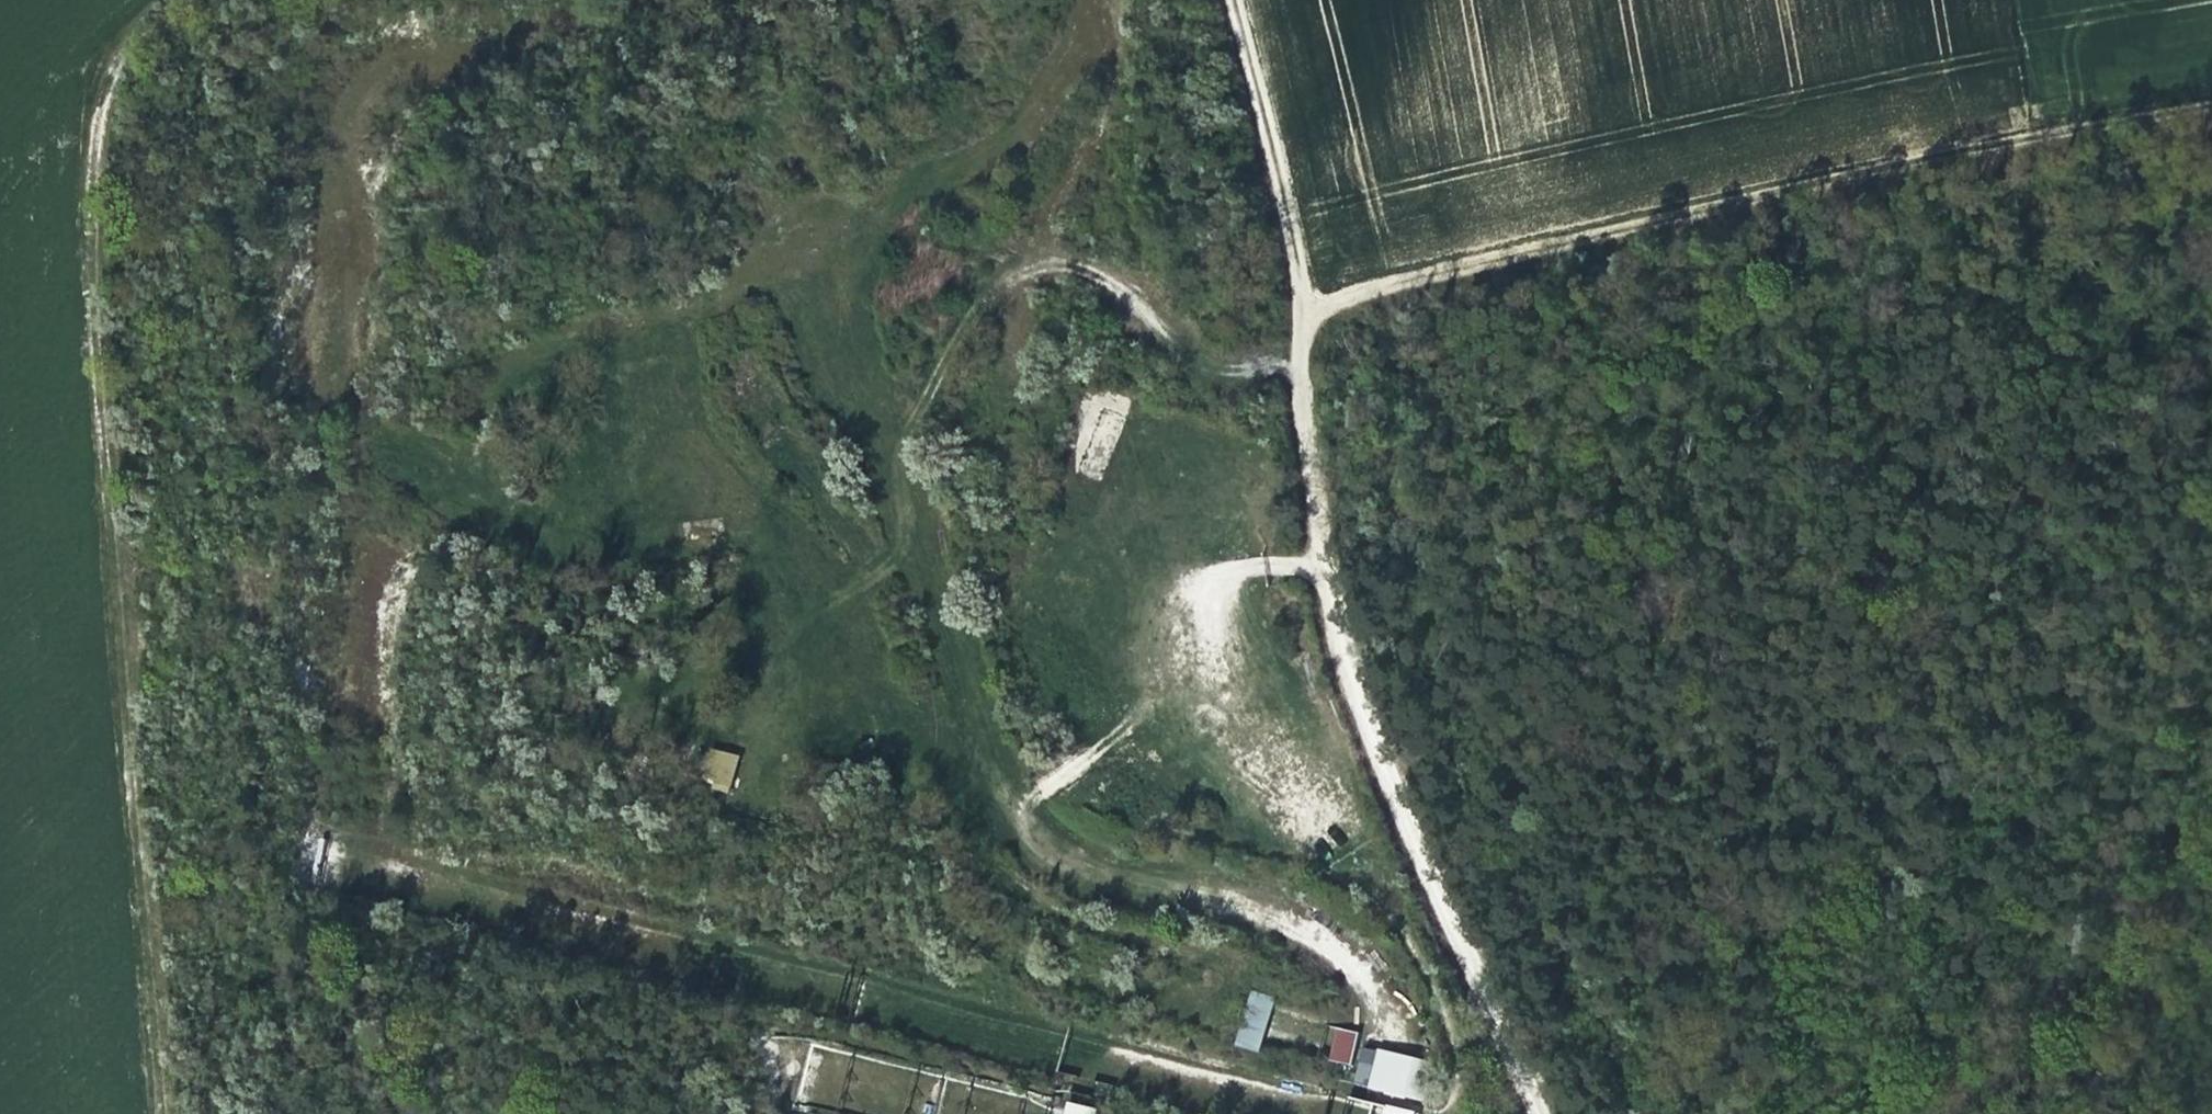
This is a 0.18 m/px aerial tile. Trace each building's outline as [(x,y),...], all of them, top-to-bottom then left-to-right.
[(696,781),(730,790),(739,754),(705,745),(696,781)] [(319,884),(320,837),(298,836),(297,883),(319,884)] [(1233,1046),(1258,1053),(1274,996),(1249,989),(1233,1046)] [(1352,1063),(1356,1029),(1331,1026),(1327,1060),(1352,1063)] [(1354,1088),(1415,1097),(1421,1056),(1360,1047),(1354,1088)] [(1096,1108),(1065,1100),(1062,1113),(1095,1113),(1096,1108)] [(1411,1108),(1374,1104),(1373,1113),(1410,1113),(1411,1108)]
